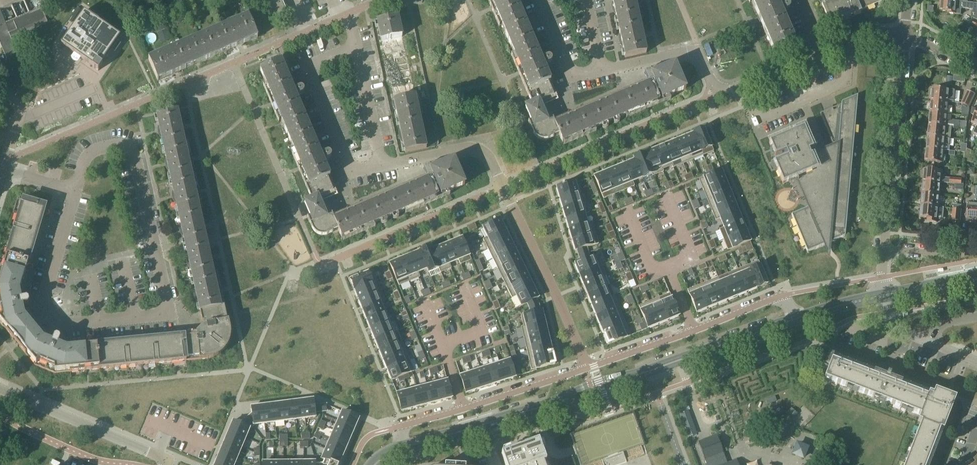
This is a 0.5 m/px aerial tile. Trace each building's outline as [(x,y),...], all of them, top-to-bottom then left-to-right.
[(43,0),(24,0),(0,10),(0,44),(6,59),(18,54),(11,39),(47,23),(42,10),(47,8),(43,0)] [(274,21),(287,15),(281,0),(265,0),(274,21)] [(535,103),(537,109),(542,107),(558,100),(544,67),(550,64),(551,64),(551,63),(552,63),(552,62),(552,61),(552,60),(551,59),(551,58),(550,58),(549,58),(548,58),(547,58),(545,54),(540,56),(517,2),(522,0),(491,0),(535,103)] [(620,35),(625,58),(646,53),(635,0),(612,0),(620,35)] [(788,10),(789,10),(789,9),(790,8),(790,7),(789,6),(789,5),(788,5),(787,4),(786,4),(785,4),(783,0),(778,2),(777,0),(751,0),(752,2),(774,52),(795,43),(782,13),(788,10)] [(822,4),(830,24),(887,0),(818,0),(820,4),(822,4)] [(973,11),(972,19),(976,21),(976,4),(968,3),(942,1),(941,11),(949,12),(949,14),(961,15),(961,10),(973,11)] [(82,7),(58,42),(98,70),(122,35),(82,7)] [(249,18),(149,60),(148,60),(157,82),(258,39),(249,18)] [(300,89),(299,89),(297,85),(292,87),(281,62),(275,65),(269,67),(260,71),(293,150),(290,151),(311,200),(304,203),(311,217),(309,218),(314,230),(315,231),(315,232),(316,233),(317,233),(318,234),(319,234),(321,234),(321,235),(323,235),(325,235),(327,234),(338,229),(342,238),(465,185),(454,160),(436,165),(422,169),(427,180),(334,220),(332,214),(329,216),(323,201),(338,195),(323,162),(329,160),(330,159),(331,159),(331,158),(331,157),(331,156),(331,155),(330,154),(329,153),(328,153),(327,153),(325,149),(319,151),(296,98),(302,95),(303,95),(303,94),(304,93),(304,92),(304,91),(303,90),(302,89),(301,89),(300,89)] [(553,119),(548,121),(546,116),(534,121),(536,126),(534,127),(536,132),(534,133),(535,134),(536,135),(537,137),(538,138),(540,138),(541,139),(543,139),(545,139),(546,139),(548,138),(559,134),(563,143),(686,89),(675,64),(657,69),(643,73),(648,84),(555,124),(553,119)] [(949,103),(954,104),(960,104),(960,103),(955,103),(956,91),(950,90),(950,91),(933,90),(932,102),(949,103)] [(967,91),(962,104),(969,107),(975,95),(967,91)] [(833,144),(834,144),(834,147),(851,148),(855,99),(820,114),(833,144)] [(949,103),(932,102),(931,113),(948,115),(949,103)] [(546,116),(542,107),(537,109),(535,103),(524,107),(530,122),(534,121),(546,116)] [(38,321),(39,320),(39,319),(38,318),(38,317),(33,311),(32,310),(31,309),(30,307),(30,305),(29,302),(27,301),(19,302),(17,296),(19,296),(45,208),(35,205),(33,201),(29,203),(22,201),(0,277),(0,324),(16,344),(35,366),(55,375),(181,362),(207,360),(211,359),(214,358),(213,355),(216,353),(219,351),(222,347),(225,343),(226,340),(227,335),(226,330),(225,324),(208,248),(206,249),(203,238),(206,237),(178,111),(157,116),(184,242),(200,313),(202,322),(205,322),(207,327),(204,327),(197,334),(198,336),(64,350),(64,352),(57,349),(61,342),(60,339),(57,338),(55,337),(53,335),(51,333),(47,328),(46,327),(45,327),(44,327),(43,327),(42,327),(39,324),(38,322),(38,321)] [(952,128),(958,128),(965,129),(966,123),(959,123),(960,121),(953,121),(952,121),(947,121),(948,115),(931,113),(930,126),(952,128)] [(945,139),(951,139),(952,128),(930,126),(929,137),(945,139)] [(704,129),(694,133),(701,151),(703,156),(714,151),(704,129)] [(796,179),(808,208),(791,215),(807,253),(845,237),(853,148),(851,148),(834,147),(828,149),(827,147),(820,150),(821,152),(810,157),(808,152),(813,150),(804,129),(769,143),(775,157),(785,153),(787,158),(774,163),(783,185),(796,179)] [(701,151),(694,133),(684,137),(691,155),(701,151)] [(691,155),(684,137),(674,141),(681,159),(691,155)] [(944,151),(950,152),(951,139),(945,139),(929,137),(927,150),(944,151)] [(681,159),(674,141),(664,145),(671,164),(681,159)] [(671,164),(664,145),(654,150),(661,168),(671,164)] [(661,168),(654,150),(644,154),(651,172),(661,168)] [(944,151),(927,150),(926,161),(943,163),(943,156),(955,157),(955,152),(950,152),(944,151)] [(651,172),(644,154),(634,158),(635,160),(642,178),(652,174),(651,172)] [(976,157),(971,155),(967,161),(974,163),(976,157)] [(642,178),(635,160),(625,164),(632,182),(642,178)] [(632,182),(625,164),(615,168),(622,186),(632,182)] [(622,186),(615,168),(605,172),(612,190),(622,186)] [(703,178),(708,188),(726,181),(721,170),(703,178)] [(941,183),(955,185),(961,185),(962,180),(941,178),(942,172),(925,170),(924,182),(941,183)] [(602,195),(612,190),(605,172),(594,177),(602,195)] [(730,191),(726,181),(708,188),(712,198),(730,191)] [(560,199),(579,193),(575,182),(557,188),(560,199)] [(941,183),(924,182),(923,194),(939,196),(941,183)] [(969,205),(968,221),(976,222),(976,187),(975,187),(974,200),(976,201),(975,205),(969,205)] [(734,201),(730,191),(712,198),(716,208),(734,201)] [(582,203),(579,193),(560,199),(563,209),(582,203)] [(939,196),(923,194),(922,207),(938,208),(939,196)] [(738,211),(734,201),(716,208),(720,218),(738,211)] [(585,214),(582,203),(563,209),(566,219),(585,214)] [(938,208),(922,207),(921,218),(928,219),(927,222),(933,223),(933,220),(937,220),(938,208)] [(954,210),(953,210),(952,221),(960,222),(961,210),(960,210),(954,210)] [(742,221),(738,211),(720,218),(724,228),(742,221)] [(588,224),(585,214),(566,219),(569,230),(588,224)] [(505,229),(500,219),(478,230),(483,240),(505,229)] [(746,231),(742,221),(724,228),(728,238),(746,231)] [(474,224),(468,227),(470,232),(477,229),(474,224)] [(591,235),(588,224),(569,230),(572,240),(591,235)] [(510,239),(505,229),(483,240),(488,249),(510,239)] [(751,241),(746,231),(728,238),(732,249),(751,241)] [(591,235),(572,240),(575,251),(577,251),(579,256),(588,253),(587,248),(594,245),(591,235)] [(462,237),(452,242),(461,264),(471,260),(462,237)] [(515,248),(510,239),(488,249),(493,259),(515,248)] [(452,242),(442,246),(451,268),(461,264),(452,242)] [(442,246),(432,250),(439,268),(441,273),(451,268),(442,246)] [(430,247),(420,251),(429,272),(439,268),(432,250),(430,247)] [(519,258),(515,248),(493,259),(498,269),(519,258)] [(420,251),(410,255),(420,277),(430,273),(429,272),(420,251)] [(590,258),(588,253),(579,256),(581,262),(575,264),(579,275),(597,267),(593,257),(590,258)] [(410,255),(400,259),(410,282),(420,277),(410,255)] [(524,268),(519,258),(498,269),(502,279),(524,268)] [(400,259),(390,263),(399,286),(410,282),(400,259)] [(750,270),(757,288),(768,284),(759,261),(748,265),(750,270)] [(601,277),(597,267),(579,275),(583,285),(601,277)] [(529,277),(524,268),(502,279),(507,288),(529,277)] [(757,288),(750,270),(740,274),(747,292),(757,288)] [(350,280),(354,290),(377,281),(373,271),(350,280)] [(747,292),(740,274),(730,278),(737,296),(747,292)] [(534,287),(529,277),(507,288),(512,298),(516,296),(534,287)] [(606,287),(601,277),(583,285),(587,295),(606,287)] [(737,296),(730,278),(720,282),(727,300),(737,296)] [(354,290),(359,300),(381,291),(377,281),(354,290)] [(727,300),(720,282),(710,286),(717,304),(727,300)] [(717,304),(710,286),(700,290),(707,308),(717,304)] [(534,287),(516,296),(521,306),(527,303),(529,308),(539,304),(536,299),(539,297),(534,287)] [(610,297),(606,287),(587,295),(592,305),(610,297)] [(697,313),(707,308),(700,290),(690,295),(697,313)] [(359,300),(363,310),(385,301),(381,291),(359,300)] [(614,307),(610,297),(592,305),(596,315),(614,307)] [(672,298),(661,302),(669,320),(679,316),(672,298)] [(363,310),(367,320),(389,311),(385,301),(363,310)] [(669,320),(661,302),(651,306),(659,324),(669,320)] [(539,304),(529,308),(531,314),(523,315),(526,326),(545,322),(542,311),(541,311),(539,304)] [(659,324),(651,306),(641,311),(648,329),(659,324)] [(618,317),(614,307),(596,315),(600,325),(618,317)] [(367,320),(371,330),(393,321),(389,311),(367,320)] [(622,327),(618,317),(600,325),(604,335),(622,327)] [(371,330),(375,340),(398,331),(393,321),(371,330)] [(521,328),(524,338),(548,332),(545,322),(526,326),(521,328)] [(631,336),(626,325),(622,327),(604,335),(608,345),(631,336)] [(375,340),(379,350),(402,341),(398,331),(375,340)] [(524,338),(526,349),(550,343),(548,332),(524,338)] [(379,350),(383,360),(406,351),(402,341),(379,350)] [(529,359),(553,353),(550,343),(526,349),(529,359)] [(383,360),(387,370),(410,361),(406,351),(383,360)] [(532,370),(555,364),(553,353),(529,359),(532,370)] [(874,400),(884,404),(920,417),(928,399),(832,362),(833,358),(827,356),(823,367),(828,369),(824,380),(874,400)] [(410,361),(387,370),(392,381),(398,378),(403,376),(408,374),(414,371),(410,361)] [(510,361),(500,364),(505,381),(516,377),(510,361)] [(505,381),(500,364),(490,367),(496,384),(505,381)] [(496,384),(490,367),(481,371),(486,387),(496,384)] [(486,387),(481,371),(471,374),(476,390),(486,387)] [(476,390),(471,374),(461,377),(466,394),(476,390)] [(448,381),(437,384),(442,401),(452,398),(448,381)] [(442,401),(437,384),(428,387),(432,403),(442,401)] [(432,403),(428,387),(418,389),(422,406),(432,403)] [(422,406),(418,389),(408,392),(412,409),(422,406)] [(906,464),(927,464),(940,430),(944,432),(957,399),(935,391),(933,396),(930,394),(928,399),(920,417),(918,423),(921,424),(906,464)] [(412,409),(408,392),(397,395),(402,411),(412,409)] [(303,400),(305,418),(316,416),(315,412),(314,406),(313,399),(303,400)] [(295,419),(305,418),(303,400),(293,402),(295,419)] [(285,420),(295,419),(293,402),(282,403),(285,420)] [(275,422),(285,420),(282,403),(272,404),(275,422)] [(265,423),(275,422),(272,404),(262,406),(265,423)] [(252,413),(245,418),(251,426),(254,424),(265,423),(262,406),(252,407),(252,413)] [(343,412),(339,422),(355,428),(359,419),(343,412)] [(570,436),(580,464),(586,464),(644,445),(633,414),(570,436)] [(233,421),(229,431),(245,438),(249,428),(251,426),(245,418),(238,423),(233,421)] [(351,438),(355,428),(339,422),(335,431),(351,438)] [(225,440),(241,447),(245,438),(229,431),(225,440)] [(347,447),(351,438),(335,431),(331,440),(347,447)] [(715,436),(696,443),(704,464),(725,464),(726,464),(715,436)] [(237,457),(241,447),(225,440),(221,450),(237,457)] [(343,457),(347,447),(331,440),(327,450),(343,457)] [(500,453),(504,464),(549,464),(541,440),(500,453)] [(221,450),(217,459),(231,464),(233,464),(237,457),(221,450)] [(343,457),(327,450),(323,459),(325,460),(336,464),(339,464),(343,457)]
